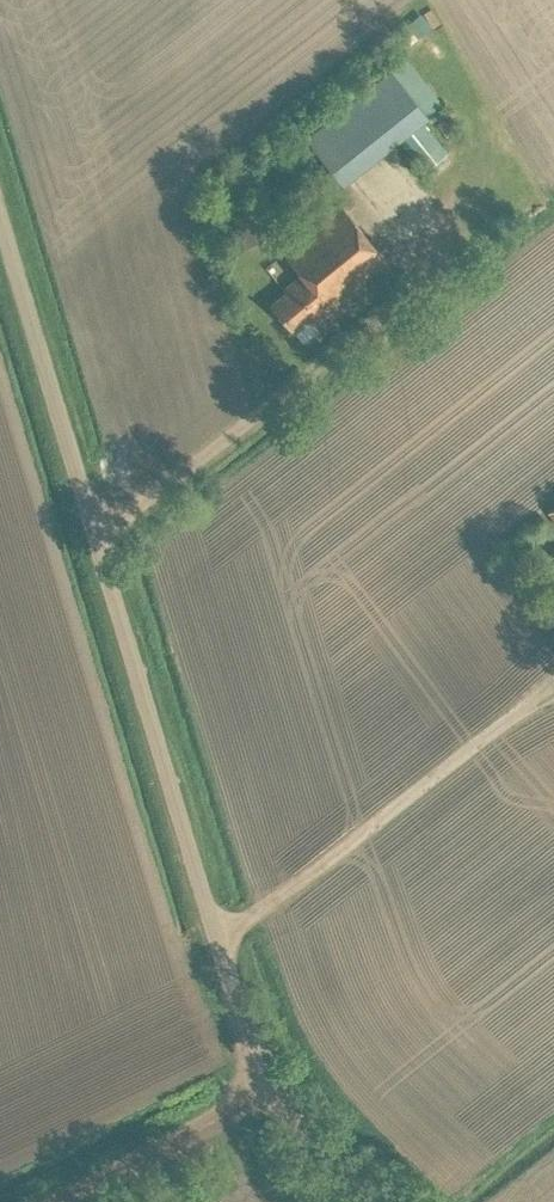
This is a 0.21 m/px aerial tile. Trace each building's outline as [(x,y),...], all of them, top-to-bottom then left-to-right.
[(409,59),(308,138),(345,185),(400,142),(424,173),(449,153),(445,149),(457,139),(442,119),(429,129),(425,123),(446,106),(409,59)] [(284,287),(285,291),(271,303),(292,330),(309,316),(313,321),(387,262),(341,206),(284,252),(302,273),(284,287)]
